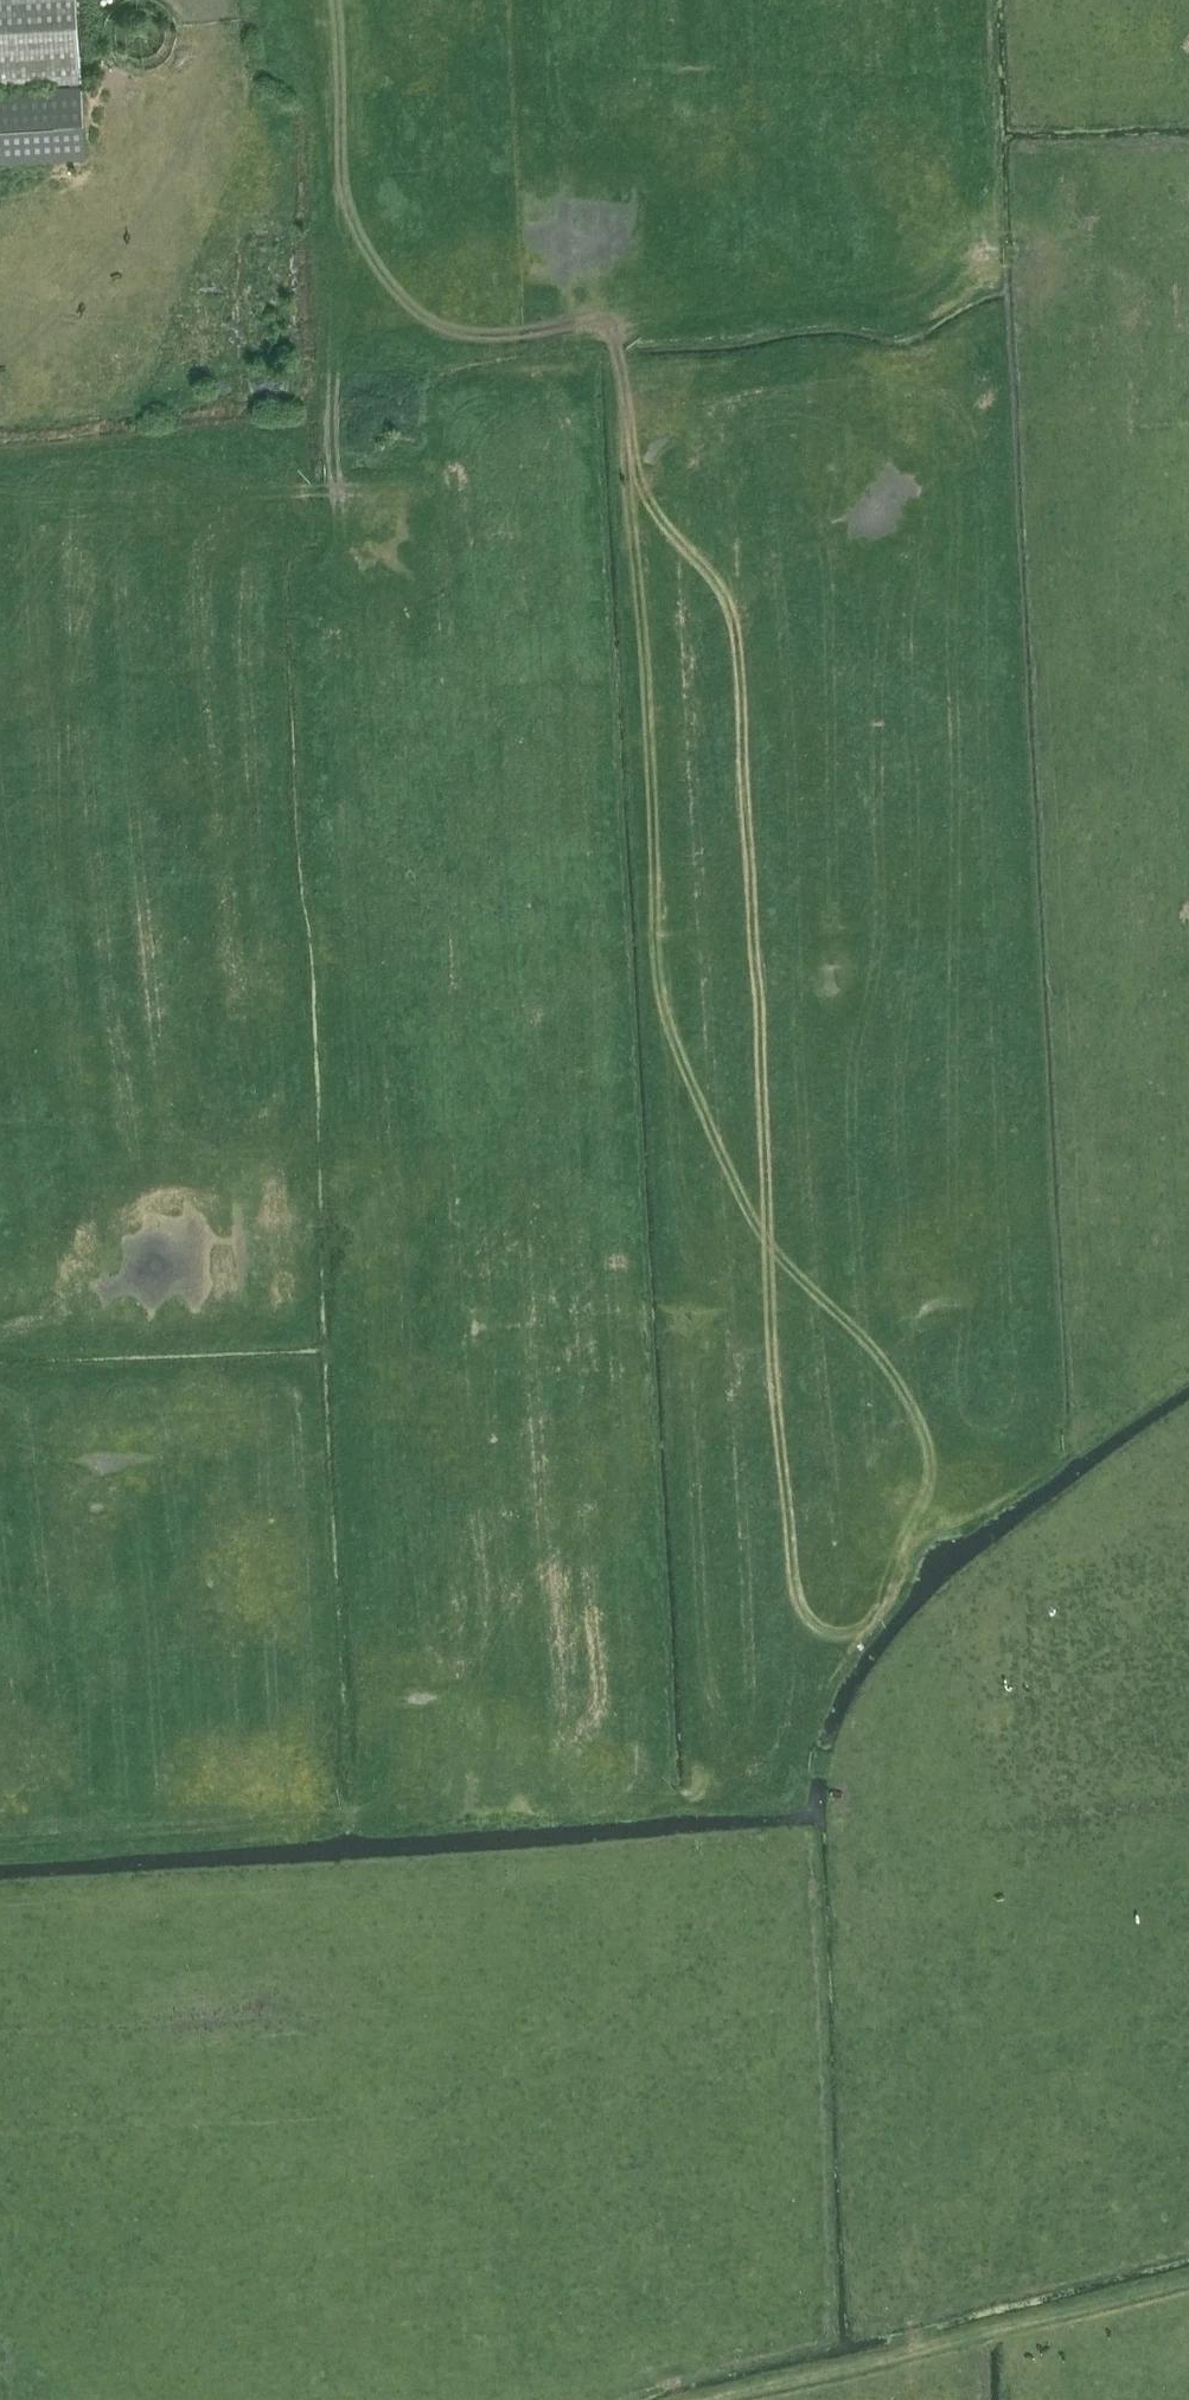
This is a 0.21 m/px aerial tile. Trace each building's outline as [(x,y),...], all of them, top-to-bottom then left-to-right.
[(76,0),(0,0),(0,84),(68,80),(68,83),(0,88),(0,160),(86,155),(76,0)]
